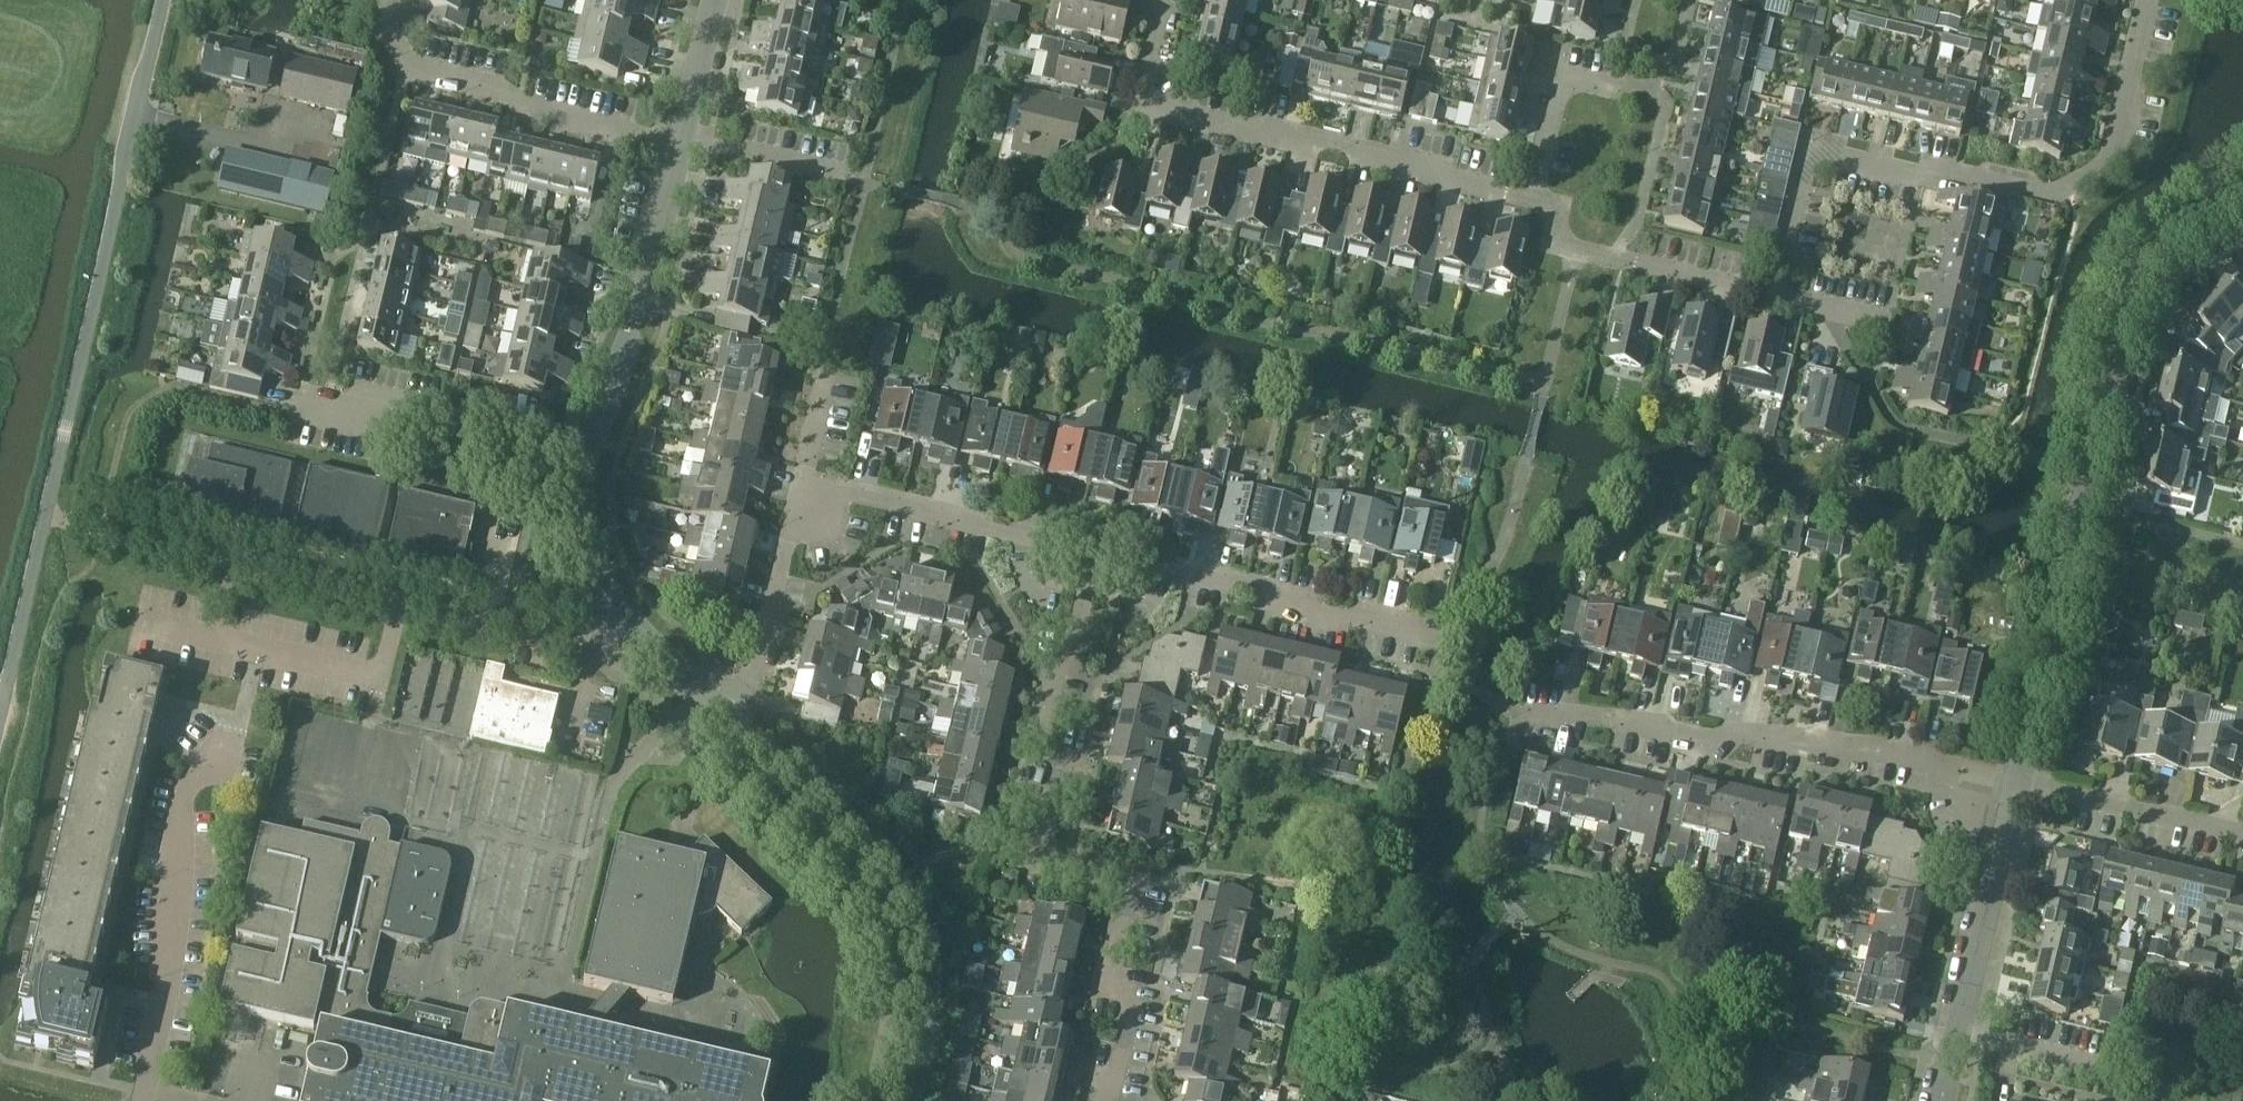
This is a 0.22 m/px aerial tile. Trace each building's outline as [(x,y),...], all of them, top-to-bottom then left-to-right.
[(463,32),(471,0),(419,0),(418,7),(430,10),(427,23),(463,32)] [(629,30),(632,18),(654,23),(656,12),(607,0),(594,0),(593,5),(588,4),(584,20),(629,30)] [(656,12),(659,2),(650,0),(607,0),(656,12)] [(831,29),(836,5),(814,0),(768,0),(783,3),(779,17),(831,29)] [(1129,5),(1112,1),(1112,0),(1065,0),(1058,29),(1072,33),(1070,42),(1089,47),(1091,37),(1120,44),(1129,5)] [(1213,1),(1211,8),(1245,16),(1249,0),(1209,0),(1213,1)] [(1403,1),(1398,0),(1391,0),(1388,9),(1400,12),(1403,1)] [(1559,6),(1600,16),(1604,0),(1561,0),(1559,6)] [(1747,8),(1763,13),(1767,0),(1749,0),(1747,8)] [(1996,13),(2004,15),(2011,11),(2013,2),(2006,0),(1999,0),(1996,13)] [(2053,10),(2093,19),(2096,6),(2114,10),(2117,0),(2056,0),(2053,10)] [(997,23),(1017,28),(1023,6),(1003,1),(997,23)] [(1403,1),(1400,12),(1411,15),(1414,4),(1403,1)] [(1306,6),(1295,3),(1293,14),(1304,17),(1306,6)] [(1515,9),(1504,6),(1501,18),(1513,20),(1515,9)] [(1553,31),(1594,40),(1600,16),(1559,6),(1553,31)] [(1245,16),(1211,8),(1210,14),(1205,13),(1201,30),(1240,39),(1245,16)] [(1890,8),(1888,18),(1899,20),(1900,13),(1897,9),(1890,8)] [(1803,9),(1800,22),(1812,25),(1815,12),(1803,9)] [(1818,10),(1814,24),(1823,27),(1827,12),(1818,10)] [(1916,10),(1913,24),(1919,26),(1923,11),(1916,10)] [(2093,19),(2053,10),(2048,34),(2105,47),(2108,37),(2090,33),(2093,19)] [(1709,36),(1761,48),(1768,19),(1736,11),(1734,16),(1715,12),(1709,36)] [(1852,12),(1850,22),(1862,25),(1864,15),(1852,12)] [(1886,31),(1888,21),(1864,15),(1862,25),(1886,31)] [(1938,15),(1935,29),(1958,34),(1961,20),(1938,15)] [(752,34),(825,52),(831,29),(779,17),(776,29),(754,24),(752,34)] [(575,43),(583,45),(645,60),(648,49),(626,43),(629,30),(584,20),(584,21),(581,20),(575,43)] [(1895,33),(1897,23),(1888,21),(1886,31),(1895,33)] [(1902,24),(1900,34),(1908,36),(1911,26),(1902,24)] [(1924,39),(1926,30),(1911,26),(1908,36),(1924,39)] [(1825,32),(1802,27),(1795,56),(1819,62),(1825,32)] [(1215,72),(1245,79),(1248,66),(1234,63),(1240,39),(1201,30),(1197,46),(1201,47),(1200,54),(1218,59),(1215,72)] [(1934,31),(1932,42),(1955,47),(1958,37),(1934,31)] [(825,52),(752,34),(749,45),(772,50),(768,63),(808,73),(808,74),(819,77),(825,52)] [(2105,47),(2048,34),(2042,57),(2082,66),(2085,53),(2103,57),(2105,47)] [(1761,48),(1709,36),(1703,60),(1755,73),(1761,48)] [(1432,48),(1444,51),(1447,40),(1435,37),(1432,48)] [(1533,47),(1491,37),(1486,61),(1527,70),(1533,47)] [(1958,37),(1955,47),(1987,54),(1989,44),(1958,37)] [(1301,54),(1304,42),(1294,39),(1291,52),(1301,54)] [(1045,81),(1055,83),(1107,96),(1113,71),(1089,65),(1092,51),(1043,40),(1040,54),(1050,57),(1045,81)] [(1294,82),(1307,85),(1305,93),(1312,95),(1311,99),(1329,104),(1339,61),(1339,60),(1337,59),(1335,58),(1333,57),(1330,55),(1328,53),(1325,50),(1323,46),(1304,42),(1301,54),(1294,82)] [(264,92),(272,57),(211,43),(209,53),(206,52),(203,57),(202,62),(202,67),(205,68),(203,78),(264,92)] [(1993,44),(1990,58),(1997,60),(2000,46),(1993,44)] [(578,69),(617,78),(621,65),(642,70),(645,60),(583,45),(578,69)] [(1444,51),(1432,48),(1430,60),(1441,63),(1444,51)] [(1352,113),(1365,58),(1341,53),(1339,60),(1339,61),(1329,104),(1345,107),(1344,112),(1352,113)] [(2082,66),(2042,57),(2037,80),(2094,94),(2096,84),(2078,80),(2082,66)] [(1376,115),(1388,64),(1365,58),(1352,113),(1357,115),(1358,111),(1376,115)] [(1755,73),(1703,60),(1698,83),(1750,95),(1755,73)] [(1803,60),(1800,73),(1810,75),(1813,62),(1803,60)] [(1855,60),(1852,71),(1851,71),(1842,110),(1866,115),(1875,76),(1874,76),(1877,65),(1855,60)] [(347,112),(355,76),(289,61),(281,97),(347,112)] [(1527,70),(1486,61),(1480,85),(1522,94),(1527,70)] [(802,97),(808,74),(808,73),(768,63),(765,76),(743,71),(741,82),(802,97)] [(1809,100),(1818,102),(1817,104),(1842,110),(1851,71),(1818,63),(1809,100)] [(1388,64),(1376,115),(1392,119),(1393,114),(1400,116),(1411,70),(1388,64)] [(1889,121),(1898,82),(1875,76),(1866,115),(1889,121)] [(2094,94),(2037,80),(2031,104),(2070,113),(2074,99),(2092,104),(2094,94)] [(1944,93),(1935,132),(1959,137),(1968,100),(1973,101),(1976,87),(1948,81),(1945,93),(1944,93)] [(812,99),(802,97),(741,82),(738,92),(760,97),(757,111),(803,121),(807,120),(812,99)] [(1912,126),(1921,87),(1898,82),(1889,121),(1912,126)] [(981,83),(979,92),(992,95),(994,86),(981,83)] [(1750,95),(1698,83),(1693,107),(1731,116),(1731,115),(1744,118),(1750,95)] [(1429,98),(1430,97),(1432,88),(1417,85),(1414,94),(1429,98)] [(1522,94),(1480,85),(1474,108),(1516,118),(1522,94)] [(1935,132),(1944,93),(1921,87),(1912,126),(1935,132)] [(1985,89),(1980,111),(1992,114),(1997,91),(1985,89)] [(1063,90),(1061,99),(1072,102),(1074,93),(1063,90)] [(1012,108),(1007,131),(1018,133),(1016,143),(1037,148),(1035,157),(1049,160),(1073,146),(1079,121),(1100,126),(1104,109),(1072,102),(1061,99),(1028,91),(1023,111),(1012,108)] [(1802,107),(1805,94),(1796,92),(1793,105),(1802,107)] [(1409,118),(1423,121),(1432,123),(1438,99),(1430,97),(1429,98),(1414,94),(1409,118)] [(2026,126),(2083,140),(2085,130),(2067,126),(2070,113),(2031,104),(2026,126)] [(415,107),(405,147),(428,152),(437,112),(415,107)] [(1731,116),(1693,107),(1687,131),(1725,140),(1731,116)] [(1469,132),(1510,142),(1516,118),(1474,108),(1469,132)] [(437,112),(428,152),(448,157),(458,117),(437,112)] [(458,117),(448,157),(468,162),(477,122),(458,117)] [(1785,134),(1787,124),(1774,121),(1771,131),(1785,134)] [(496,138),(497,138),(499,127),(477,122),(468,162),(488,167),(489,167),(496,138)] [(1798,137),(1800,127),(1787,124),(1785,134),(1798,137)] [(2020,152),(2059,161),(2062,145),(2081,150),(2083,140),(2026,126),(2020,152)] [(1972,129),(1969,139),(1977,140),(1979,131),(1972,129)] [(1681,153),(1720,163),(1725,140),(1687,131),(1681,153)] [(489,167),(488,167),(486,177),(508,183),(518,143),(497,138),(496,138),(489,167)] [(518,143),(508,183),(529,187),(538,148),(518,143)] [(538,148),(529,187),(550,193),(559,153),(538,148)] [(324,214),(333,176),(228,151),(219,189),(324,214)] [(571,197),(580,158),(559,153),(550,193),(571,197)] [(1720,163),(1681,153),(1675,179),(1714,188),(1720,163)] [(1189,231),(1191,222),(1192,215),(1191,215),(1198,187),(1183,183),(1188,162),(1158,154),(1146,203),(1147,204),(1176,211),(1172,227),(1189,231)] [(591,202),(601,163),(580,158),(571,197),(591,202)] [(1191,215),(1192,215),(1221,222),(1220,228),(1236,232),(1238,226),(1237,226),(1243,197),(1229,194),(1234,173),(1203,165),(1198,187),(1191,215)] [(1774,181),(1776,172),(1762,169),(1760,178),(1774,181)] [(1147,204),(1146,203),(1131,200),(1137,178),(1106,171),(1095,215),(1125,222),(1123,229),(1140,233),(1147,204)] [(1787,184),(1789,175),(1776,172),(1774,181),(1787,184)] [(724,192),(785,207),(791,183),(752,173),(748,187),(726,182),(724,192)] [(1237,226),(1238,226),(1267,233),(1263,248),(1280,252),(1284,235),(1284,234),(1290,208),(1289,208),(1274,204),(1279,183),(1248,176),(1243,197),(1237,226)] [(1714,188),(1675,179),(1670,201),(1709,210),(1714,188)] [(1284,234),(1284,235),(1299,238),(1300,232),(1329,239),(1330,239),(1337,210),(1342,189),(1312,181),(1306,203),(1291,200),(1289,208),(1290,208),(1284,234)] [(415,206),(418,192),(408,190),(405,204),(415,206)] [(418,192),(415,206),(423,208),(426,194),(418,192)] [(740,222),(788,234),(794,209),(785,207),(724,192),(721,202),(743,208),(740,222)] [(1330,239),(1329,239),(1326,253),(1342,257),(1346,242),(1375,249),(1376,249),(1382,221),(1387,200),(1357,193),(1352,214),(1337,210),(1330,239)] [(2008,209),(1941,193),(1938,204),(1956,208),(1953,221),(1991,231),(1992,230),(2002,233),(2008,209)] [(456,216),(459,202),(450,200),(446,213),(456,216)] [(1664,225),(1703,234),(1709,210),(1670,201),(1664,225)] [(459,202),(456,216),(465,218),(468,204),(459,202)] [(1376,249),(1375,249),(1372,264),(1388,268),(1391,253),(1420,260),(1421,260),(1427,232),(1432,210),(1402,203),(1397,225),(1382,221),(1376,249)] [(1421,260),(1420,260),(1417,275),(1433,279),(1437,264),(1466,271),(1467,271),(1472,242),(1477,221),(1448,214),(1443,236),(1427,232),(1421,260)] [(1763,227),(1765,218),(1751,214),(1749,224),(1763,227)] [(1775,230),(1778,221),(1765,218),(1763,227),(1775,230)] [(485,234),(489,235),(496,237),(499,223),(488,220),(485,234)] [(1991,231),(1953,221),(1950,234),(1932,230),(1929,240),(1986,254),(1991,231)] [(713,239),(774,254),(776,245),(785,247),(788,234),(740,222),(737,233),(716,228),(713,239)] [(499,223),(496,237),(504,239),(507,225),(499,223)] [(1516,283),(1527,233),(1497,226),(1492,247),(1472,242),(1467,271),(1466,271),(1462,286),(1483,291),(1487,276),(1516,283)] [(537,247),(541,233),(530,230),(527,244),(537,247)] [(295,245),(246,233),(240,258),(249,260),(311,275),(313,263),(291,258),(295,245)] [(541,233),(537,247),(546,249),(549,235),(541,233)] [(782,262),(773,260),(774,254),(713,239),(711,249),(733,254),(729,268),(778,279),(782,262)] [(1986,254),(1929,240),(1927,250),(1945,254),(1941,268),(1980,277),(1986,254)] [(569,254),(579,256),(581,243),(572,241),(569,254)] [(422,254),(382,244),(377,266),(416,276),(422,254)] [(593,266),(534,252),(525,290),(565,300),(569,286),(587,290),(593,266)] [(1169,257),(1166,272),(1178,275),(1181,260),(1169,257)] [(244,283),(283,292),(286,280),(308,285),(311,275),(249,260),(244,283)] [(2041,284),(2043,262),(2028,261),(2027,283),(2041,284)] [(372,287),(374,288),(411,296),(416,276),(377,266),(372,287)] [(778,279),(729,268),(726,280),(705,275),(702,285),(763,300),(765,291),(774,293),(778,279)] [(1980,277),(1941,268),(1938,281),(1921,277),(1918,287),(1975,300),(1980,277)] [(456,285),(470,288),(472,278),(459,275),(456,285)] [(1419,278),(1417,284),(1430,287),(1432,281),(1419,278)] [(479,280),(477,290),(489,293),(492,283),(479,280)] [(2226,282),(2210,300),(2242,330),(2242,298),(2226,282)] [(283,292),(244,283),(238,305),(238,306),(300,321),(302,310),(280,305),(283,292)] [(470,288),(456,285),(454,294),(468,297),(470,288)] [(763,300),(702,285),(700,296),(721,301),(715,328),(747,336),(751,323),(766,327),(770,311),(761,309),(763,300)] [(367,308),(374,310),(406,317),(411,296),(374,288),(372,287),(367,308)] [(1975,300),(1918,287),(1916,297),(1933,301),(1930,315),(1969,325),(1975,300)] [(520,314),(582,328),(584,317),(562,312),(565,300),(525,290),(520,314)] [(2210,300),(2193,318),(2213,337),(2200,350),(2228,366),(2242,350),(2242,349),(2233,340),(2242,330),(2210,300)] [(1662,340),(1670,307),(1642,301),(1639,316),(1617,311),(1606,360),(1639,368),(1647,336),(1662,340)] [(238,305),(230,303),(224,328),(272,339),(275,326),(297,331),(300,321),(238,306),(238,305)] [(362,329),(374,331),(402,338),(406,317),(374,310),(367,308),(362,329)] [(514,337),(554,346),(557,333),(579,338),(582,328),(520,314),(514,337)] [(1725,362),(1735,321),(1719,317),(1718,321),(1686,314),(1673,372),(1705,379),(1710,358),(1725,362)] [(1907,334),(1976,351),(1982,327),(1969,325),(1930,315),(1927,328),(1909,324),(1907,334)] [(446,327),(460,330),(462,320),(449,317),(446,327)] [(1783,399),(1790,369),(1775,365),(1782,334),(1750,326),(1739,372),(1760,377),(1756,392),(1783,399)] [(460,330),(446,327),(444,336),(458,339),(460,330)] [(219,351),(289,367),(291,357),(269,351),(272,339),(224,328),(219,351)] [(374,331),(362,329),(357,349),(397,358),(402,338),(374,331)] [(1021,330),(1016,349),(1028,352),(1033,333),(1021,330)] [(773,385),(779,361),(758,356),(761,343),(724,334),(715,371),(725,373),(725,374),(773,385)] [(1976,351),(1907,334),(1904,344),(1923,348),(1919,362),(1958,371),(1958,370),(1971,373),(1976,351)] [(509,360),(571,374),(573,364),(551,358),(554,346),(514,337),(509,360)] [(454,368),(476,372),(478,358),(465,356),(466,347),(457,346),(454,368)] [(873,346),(869,364),(885,368),(889,349),(873,346)] [(2228,366),(2200,350),(2196,369),(2169,363),(2163,388),(2206,398),(2206,396),(2211,373),(2226,377),(2228,366)] [(258,399),(261,386),(265,373),(286,378),(289,367),(219,351),(210,388),(258,399)] [(436,368),(450,371),(453,361),(439,358),(436,368)] [(495,382),(543,393),(547,379),(569,384),(571,374),(509,360),(508,362),(500,360),(495,382)] [(1896,381),(1953,394),(1958,371),(1919,362),(1916,375),(1898,371),(1896,381)] [(1844,441),(1855,394),(1829,388),(1832,374),(1807,367),(1798,403),(1810,405),(1804,431),(1844,441)] [(1192,371),(1187,390),(1202,394),(1207,375),(1192,371)] [(773,385),(725,374),(721,388),(706,385),(704,394),(767,409),(773,385)] [(1908,409),(1947,419),(1953,394),(1896,381),(1894,391),(1912,396),(1908,409)] [(916,444),(925,401),(899,395),(901,385),(887,382),(876,429),(890,432),(885,450),(897,453),(900,440),(916,444)] [(2221,399),(2206,396),(2206,398),(2163,388),(2158,411),(2184,417),(2181,432),(2211,439),(2212,438),(2228,441),(2231,428),(2215,424),(2221,399)] [(714,421),(762,433),(767,409),(704,394),(702,403),(717,406),(714,421)] [(925,401),(916,444),(931,447),(928,460),(940,463),(944,445),(958,448),(968,401),(955,398),(953,407),(925,401)] [(1002,464),(1012,422),(985,416),(987,405),(974,402),(963,449),(976,452),(971,471),(984,474),(987,461),(1002,464)] [(1767,417),(1763,433),(1774,436),(1778,420),(1767,417)] [(1009,479),(1014,480),(1026,483),(1031,465),(1044,468),(1055,421),(1041,418),(1038,428),(1012,422),(1002,464),(1012,467),(1009,479)] [(1341,419),(1330,426),(1337,437),(1348,430),(1341,419)] [(718,447),(756,455),(762,433),(714,421),(710,435),(695,431),(693,441),(718,447)] [(1088,485),(1098,442),(1071,436),(1074,426),(1060,422),(1049,469),(1062,472),(1058,490),(1070,493),(1073,481),(1088,485)] [(1317,422),(1314,435),(1326,437),(1328,424),(1317,422)] [(2211,439),(2181,432),(2178,446),(2151,440),(2145,464),(2188,474),(2188,473),(2191,461),(2205,464),(2211,439)] [(1098,442),(1088,485),(1104,488),(1101,501),(1113,504),(1117,486),(1130,489),(1141,442),(1127,439),(1125,448),(1098,442)] [(1467,440),(1463,456),(1482,460),(1486,444),(1467,440)] [(1773,440),(1770,455),(1787,458),(1790,444),(1773,440)] [(718,447),(693,441),(691,450),(706,454),(703,468),(766,483),(769,469),(754,465),(756,455),(718,447)] [(292,467),(212,449),(207,469),(190,465),(177,522),(234,535),(236,525),(244,527),(245,522),(256,524),(255,529),(276,534),(292,467)] [(1215,451),(1210,472),(1208,482),(1181,476),(1171,518),(1187,522),(1184,535),(1196,538),(1200,519),(1213,522),(1229,454),(1215,451)] [(1171,518),(1181,476),(1155,470),(1157,459),(1143,456),(1132,503),(1145,506),(1140,525),(1153,527),(1156,515),(1171,518)] [(2163,509),(2193,516),(2203,477),(2188,473),(2188,474),(2145,464),(2140,488),(2166,494),(2163,509)] [(391,488),(310,468),(291,549),(316,555),(316,556),(326,558),(327,554),(337,556),(336,561),(346,563),(346,562),(372,568),(391,488)] [(682,488),(745,503),(748,492),(763,495),(766,483),(703,468),(700,481),(684,478),(682,488)] [(1258,538),(1267,496),(1241,490),(1243,480),(1229,476),(1218,523),(1231,526),(1227,544),(1239,547),(1242,535),(1258,538)] [(1347,546),(1357,503),(1330,497),(1332,487),(1318,484),(1307,530),(1320,534),(1316,552),(1328,555),(1331,542),(1347,546)] [(745,503),(682,488),(680,496),(695,500),(692,514),(707,518),(740,525),(745,503)] [(1405,501),(1394,548),(1407,551),(1403,570),(1415,573),(1418,560),(1434,564),(1435,560),(1453,564),(1457,546),(1440,542),(1444,522),(1447,511),(1419,505),(1422,494),(1408,491),(1406,502),(1405,501)] [(1659,491),(1657,499),(1665,501),(1673,494),(1659,491)] [(1267,496),(1258,538),(1273,542),(1270,555),(1282,558),(1286,539),(1300,542),(1311,495),(1296,492),(1294,502),(1267,496)] [(466,547),(474,510),(400,493),(382,571),(456,588),(458,581),(464,582),(471,548),(466,547)] [(1357,503),(1347,546),(1362,549),(1359,562),(1371,565),(1376,546),(1389,549),(1400,503),(1385,499),(1382,509),(1357,503)] [(1747,509),(1743,527),(1754,529),(1758,512),(1747,509)] [(1725,514),(1722,528),(1739,532),(1742,518),(1725,514)] [(1792,515),(1790,523),(1802,526),(1804,518),(1792,515)] [(686,538),(749,553),(755,529),(740,525),(707,518),(703,531),(689,528),(686,538)] [(1789,523),(1782,553),(1795,556),(1798,557),(1802,542),(1799,542),(1802,527),(1789,523)] [(1828,537),(1811,534),(1808,533),(1805,548),(1825,553),(1826,544),(1828,537)] [(1831,536),(1826,555),(1839,558),(1843,539),(1831,536)] [(696,565),(744,577),(749,553),(686,538),(684,547),(699,550),(696,565)] [(1898,538),(1895,549),(1914,554),(1917,543),(1898,538)] [(744,577),(696,565),(692,578),(678,574),(676,586),(738,600),(744,577)] [(920,623),(931,575),(906,569),(902,585),(903,585),(895,618),(891,632),(902,634),(905,620),(920,623)] [(931,575),(920,623),(933,626),(930,641),(940,644),(944,629),(943,628),(950,596),(954,581),(931,575)] [(1938,606),(1935,618),(1948,621),(1949,614),(1956,582),(1939,578),(1933,605),(1938,606)] [(852,589),(868,615),(873,613),(895,618),(903,585),(902,585),(879,579),(875,596),(869,595),(863,583),(852,589)] [(1875,605),(1879,586),(1864,583),(1860,602),(1875,605)] [(868,615),(852,589),(842,595),(848,607),(847,613),(830,609),(824,633),(857,641),(858,640),(863,617),(868,615)] [(967,640),(993,624),(986,613),(975,620),(970,618),(974,602),(950,596),(943,628),(944,629),(963,634),(967,640)] [(1573,635),(1582,600),(1569,597),(1561,632),(1573,635)] [(1589,598),(1578,644),(1592,648),(1587,666),(1599,669),(1602,657),(1618,661),(1628,617),(1630,608),(1603,601),(1589,598)] [(1717,628),(1707,670),(1721,674),(1718,686),(1731,689),(1735,670),(1749,674),(1760,627),(1765,605),(1750,602),(1746,622),(1720,616),(1719,617),(1717,628)] [(1628,617),(1618,661),(1632,664),(1630,676),(1642,679),(1646,661),(1660,664),(1671,618),(1656,614),(1630,608),(1628,617)] [(1678,608),(1667,654),(1680,658),(1676,676),(1688,679),(1691,666),(1707,670),(1717,628),(1719,617),(1692,611),(1678,608)] [(1767,617),(1756,664),(1769,667),(1765,686),(1776,689),(1779,676),(1795,680),(1805,637),(1810,615),(1794,612),(1791,623),(1781,621),(1767,617)] [(1888,674),(1898,631),(1871,625),(1873,616),(1858,612),(1847,658),(1861,661),(1857,680),(1868,683),(1871,670),(1888,674)] [(2175,628),(2183,629),(2195,617),(2179,613),(2175,628)] [(1961,616),(1949,614),(1948,621),(1945,631),(1957,633),(1961,616)] [(993,624),(967,640),(970,644),(964,665),(964,666),(998,674),(998,673),(1004,650),(988,646),(989,640),(999,634),(993,624)] [(1898,631),(1888,674),(1902,678),(1899,691),(1912,694),(1916,675),(1929,678),(1940,631),(1926,627),(1924,637),(1898,631)] [(804,653),(852,664),(856,651),(870,654),(873,643),(858,640),(857,641),(824,633),(809,629),(804,653)] [(1233,687),(1245,638),(1221,632),(1218,643),(1211,673),(1205,696),(1216,699),(1220,683),(1233,687)] [(1805,637),(1795,680),(1810,683),(1807,696),(1820,699),(1824,681),(1837,684),(1848,636),(1834,633),(1831,643),(1805,637)] [(1169,637),(1152,647),(1146,672),(1141,670),(1135,694),(1135,696),(1172,705),(1173,704),(1180,672),(1197,676),(1199,670),(1211,673),(1218,643),(1182,635),(1181,640),(1169,637)] [(1253,707),(1269,643),(1245,638),(1233,687),(1247,690),(1244,705),(1253,707)] [(1280,698),(1292,649),(1269,643),(1253,707),(1262,710),(1266,694),(1280,698)] [(1971,706),(1981,663),(1954,656),(1957,646),(1943,643),(1932,689),(1945,692),(1941,710),(1952,713),(1955,702),(1971,706)] [(1300,718),(1315,655),(1292,649),(1280,698),(1294,701),(1290,716),(1300,718)] [(798,677),(862,691),(864,682),(849,678),(852,664),(804,653),(798,677)] [(1315,655),(1300,718),(1309,721),(1313,705),(1326,708),(1326,709),(1335,675),(1336,675),(1339,661),(1315,655)] [(959,690),(1008,701),(1014,677),(998,673),(998,674),(964,666),(964,665),(950,661),(947,672),(962,676),(959,690)] [(93,710),(84,747),(25,996),(31,998),(20,1046),(62,1056),(61,1063),(93,1071),(107,1013),(86,1008),(89,996),(82,994),(146,726),(153,728),(164,681),(109,668),(99,712),(93,710)] [(545,758),(551,732),(559,700),(502,686),(505,673),(488,669),(471,740),(545,758)] [(1358,681),(1336,675),(1335,675),(1326,709),(1326,708),(1322,723),(1337,727),(1333,743),(1343,745),(1358,681)] [(862,691),(798,677),(792,700),(805,704),(801,721),(836,729),(840,712),(841,712),(844,698),(859,701),(862,691)] [(1370,735),(1382,686),(1358,681),(1343,745),(1353,747),(1356,732),(1370,735)] [(1406,692),(1404,692),(1382,686),(1370,735),(1384,739),(1380,754),(1390,756),(1406,692)] [(1008,701),(959,690),(956,703),(941,700),(938,709),(1003,724),(1008,701)] [(1119,715),(1168,727),(1171,714),(1186,717),(1188,707),(1173,704),(1172,705),(1135,696),(1135,694),(1125,692),(1119,715)] [(2180,713),(2189,715),(2186,726),(2149,717),(2142,744),(2139,760),(2176,769),(2180,753),(2196,757),(2197,757),(2203,730),(2204,730),(2211,698),(2185,692),(2180,713)] [(2149,717),(2153,701),(2136,697),(2132,713),(2095,704),(2084,747),(2122,756),(2126,740),(2142,744),(2149,717)] [(2204,730),(2203,730),(2197,757),(2196,757),(2193,773),(2231,782),(2234,766),(2242,768),(2242,706),(2239,705),(2232,736),(2204,730)] [(1003,724),(938,709),(936,719),(951,723),(948,736),(997,747),(1003,724)] [(1114,739),(1177,754),(1179,745),(1165,741),(1168,727),(1119,715),(1114,739)] [(1213,738),(1200,735),(1194,759),(1208,762),(1213,738)] [(927,756),(991,771),(997,747),(948,736),(945,750),(930,746),(927,756)] [(1177,754),(1114,739),(1108,763),(1123,767),(1123,766),(1157,774),(1157,773),(1160,760),(1175,764),(1177,754)] [(991,771),(927,756),(925,765),(940,769),(937,784),(945,786),(986,795),(991,771)] [(1320,758),(1319,773),(1355,776),(1356,760),(1320,758)] [(1543,792),(1549,764),(1525,759),(1509,823),(1519,825),(1523,809),(1538,813),(1543,792)] [(890,761),(887,772),(907,777),(909,766),(890,761)] [(1558,834),(1573,770),(1549,764),(1543,792),(1538,813),(1552,816),(1548,832),(1558,834)] [(1117,789),(1182,804),(1184,795),(1169,791),(1172,777),(1157,773),(1157,774),(1123,766),(1123,767),(1117,789)] [(1588,806),(1596,775),(1573,770),(1558,834),(1567,836),(1571,821),(1584,824),(1588,806)] [(1609,824),(1619,781),(1596,775),(1588,806),(1584,824),(1598,827),(1594,843),(1604,845),(1609,824)] [(1678,846),(1693,781),(1669,776),(1665,792),(1666,792),(1658,825),(1659,825),(1672,828),(1668,843),(1678,846)] [(1631,835),(1643,787),(1619,781),(1609,824),(1604,845),(1613,848),(1617,832),(1631,835)] [(1705,836),(1716,787),(1693,781),(1678,846),(1687,848),(1691,833),(1705,836)] [(986,795),(945,786),(937,784),(933,797),(918,794),(916,804),(980,820),(986,795)] [(1666,792),(1665,792),(1643,787),(1631,835),(1645,838),(1642,854),(1652,856),(1659,825),(1658,825),(1666,792)] [(1724,857),(1740,792),(1716,787),(1705,836),(1719,839),(1715,855),(1724,857)] [(880,800),(901,805),(903,793),(883,789),(880,800)] [(1112,813),(1161,824),(1164,810),(1179,814),(1182,804),(1117,789),(1112,813)] [(1800,790),(1787,839),(1802,842),(1799,857),(1808,860),(1823,796),(1800,790)] [(1751,847),(1763,798),(1740,792),(1724,857),(1734,859),(1737,843),(1751,847)] [(1838,836),(1847,802),(1823,796),(1808,860),(1818,862),(1822,847),(1835,850),(1838,836)] [(1772,868),(1787,804),(1763,798),(1751,847),(1765,850),(1762,865),(1772,868)] [(1838,836),(1835,850),(1849,854),(1845,869),(1856,872),(1860,856),(1859,856),(1867,818),(1868,818),(1871,808),(1847,802),(1838,836)] [(944,815),(934,812),(931,823),(941,825),(944,815)] [(1170,852),(1172,842),(1157,838),(1161,824),(1112,813),(1106,837),(1170,852)] [(1925,851),(1915,835),(1902,832),(1903,827),(1868,818),(1867,818),(1859,856),(1860,856),(1889,864),(1885,880),(1899,883),(1896,896),(1918,901),(1927,864),(1922,863),(1925,851)] [(220,1010),(314,1032),(314,1030),(320,1031),(303,1100),(764,1100),(770,1077),(562,1028),(564,1022),(543,1017),(542,1023),(485,1010),(484,1010),(482,1010),(480,1010),(479,1010),(477,1011),(475,1012),(474,1013),(472,1014),(471,1015),(470,1017),(470,1018),(469,1020),(409,1005),(408,1009),(408,1010),(407,1012),(407,1013),(406,1014),(405,1015),(405,1016),(404,1017),(403,1017),(402,1018),(401,1019),(400,1019),(399,1020),(397,1020),(396,1020),(395,1020),(394,1020),(393,1020),(392,1020),(378,1017),(377,1016),(376,1016),(375,1015),(374,1015),(373,1014),(372,1013),(371,1012),(370,1011),(369,1010),(369,1009),(368,1007),(368,1006),(368,1005),(368,1004),(368,1003),(368,1002),(368,1001),(369,998),(367,998),(374,969),(381,937),(419,946),(420,946),(422,946),(423,946),(424,946),(425,946),(427,946),(428,945),(429,945),(430,944),(431,943),(432,943),(433,942),(433,941),(434,940),(435,939),(435,938),(436,936),(436,935),(451,872),(451,871),(451,870),(451,869),(451,867),(451,866),(450,865),(450,864),(449,863),(449,862),(448,861),(447,860),(447,859),(446,858),(445,857),(444,857),(443,856),(441,856),(440,856),(402,847),(401,846),(400,849),(389,846),(390,840),(391,838),(391,835),(391,833),(390,831),(389,829),(388,828),(387,826),(385,825),(384,823),(382,823),(380,822),(378,822),(376,822),(374,822),(373,822),(371,822),(369,823),(368,824),(366,826),(365,827),(363,829),(362,833),(360,839),(359,839),(360,837),(305,824),(301,841),(262,832),(236,940),(243,942),(240,957),(233,955),(220,1010)] [(1513,855),(1518,836),(1507,833),(1502,853),(1513,855)] [(684,861),(663,856),(617,845),(583,986),(614,994),(613,995),(622,1003),(628,997),(672,1007),(693,918),(698,919),(703,919),(708,917),(712,915),(716,912),(741,936),(757,919),(758,920),(772,905),(703,840),(684,861)] [(2051,892),(2078,898),(2085,870),(2080,869),(2083,857),(2055,850),(2049,874),(2055,875),(2051,891),(2051,892)] [(2128,899),(2137,863),(2112,857),(2099,910),(2112,913),(2116,896),(2128,899)] [(2102,876),(2105,862),(2096,860),(2092,874),(2102,876)] [(2137,863),(2128,899),(2124,917),(2137,920),(2141,902),(2153,905),(2162,869),(2137,863)] [(2162,869),(2153,905),(2149,922),(2162,925),(2166,908),(2178,911),(2186,875),(2162,869)] [(2202,917),(2211,881),(2186,875),(2178,911),(2174,929),(2186,932),(2190,914),(2202,917)] [(2211,881),(2202,917),(2198,934),(2211,937),(2215,920),(2227,922),(2227,923),(2233,899),(2234,899),(2237,887),(2211,881)] [(1252,897),(1203,886),(1197,910),(1261,925),(1263,915),(1248,912),(1252,897)] [(1876,917),(1924,928),(1930,904),(1918,901),(1896,896),(1866,889),(1864,899),(1879,903),(1876,917)] [(2097,903),(2078,898),(2051,892),(2051,891),(2046,890),(2040,913),(2046,915),(2042,931),(2049,933),(2049,932),(2070,937),(2076,910),(2095,914),(2097,903)] [(2234,899),(2233,899),(2227,923),(2227,922),(2219,953),(2232,956),(2236,938),(2242,940),(2242,901),(2234,899)] [(1015,927),(1079,942),(1085,918),(1036,906),(1033,921),(1017,917),(1015,927)] [(1261,925),(1197,910),(1192,934),(1241,945),(1244,931),(1258,935),(1261,925)] [(1855,937),(1919,952),(1924,928),(1876,917),(1872,932),(1857,928),(1855,937)] [(1079,942),(1015,927),(1013,937),(1028,940),(1025,954),(1074,965),(1079,942)] [(2093,942),(2107,946),(2110,934),(2096,931),(2093,942)] [(2079,966),(2079,965),(2082,953),(2087,955),(2090,943),(2069,938),(2070,937),(2049,932),(2049,933),(2043,958),(2079,966)] [(1241,945),(1192,934),(1186,957),(1250,972),(1252,962),(1238,958),(1241,945)] [(2121,935),(2118,949),(2129,951),(2132,937),(2121,935)] [(1919,952),(1855,937),(1853,946),(1868,950),(1864,964),(1913,975),(1919,952)] [(2153,940),(2149,956),(2165,960),(2169,944),(2153,940)] [(2134,965),(2136,953),(2123,950),(2121,963),(2134,965)] [(1074,965),(1025,954),(1021,968),(1007,964),(1004,974),(1068,989),(1074,965)] [(1250,972),(1186,957),(1181,981),(1196,984),(1196,982),(1230,991),(1230,990),(1233,977),(1248,981),(1250,972)] [(2079,966),(2043,958),(2037,982),(2073,991),(2073,990),(2076,978),(2082,979),(2085,967),(2079,965),(2079,966)] [(968,985),(983,986),(984,963),(969,963),(968,985)] [(1844,983),(1858,987),(1908,998),(1913,975),(1864,964),(1861,978),(1846,974),(1844,983)] [(1013,1000),(1062,1012),(1068,989),(1004,974),(1002,983),(1017,987),(1013,1000)] [(2128,990),(2130,978),(2118,975),(2115,987),(2128,990)] [(1856,1001),(1853,1012),(1902,1023),(1908,998),(1858,987),(1844,983),(1829,980),(1825,993),(1856,1001)] [(1196,982),(1196,984),(1191,1007),(1240,1019),(1243,1005),(1258,1009),(1261,997),(1230,990),(1230,991),(1196,982)] [(2073,991),(2037,982),(2031,1007),(2067,1015),(2070,1003),(2076,1004),(2079,991),(2073,990),(2073,991)] [(2119,1028),(2125,1002),(2105,997),(2099,1023),(2119,1028)] [(1062,1012),(1013,1000),(1010,1014),(996,1011),(993,1022),(1024,1029),(1024,1028),(1056,1036),(1057,1035),(1062,1012)] [(1240,1019),(1191,1007),(1185,1030),(1249,1046),(1252,1035),(1237,1032),(1240,1019)] [(955,1053),(973,1059),(986,1016),(968,1011),(955,1053)] [(1024,1028),(1024,1029),(1021,1041),(1006,1038),(1003,1047),(1067,1062),(1073,1039),(1057,1035),(1056,1036),(1024,1028)] [(1249,1046),(1185,1030),(1180,1054),(1229,1066),(1232,1051),(1247,1055),(1249,1046)] [(1067,1062),(1003,1047),(1001,1057),(1016,1061),(1013,1074),(1061,1086),(1067,1062)] [(1223,1088),(1223,1090),(1238,1093),(1240,1082),(1226,1079),(1229,1066),(1180,1054),(1174,1078),(1190,1082),(1190,1080),(1223,1088)] [(954,1079),(972,1082),(976,1060),(959,1057),(954,1079)] [(1869,1072),(1821,1061),(1817,1076),(1802,1072),(1800,1081),(1864,1096),(1869,1072)] [(995,1084),(992,1094),(1019,1100),(1058,1100),(1061,1086),(1013,1074),(1013,1076),(997,1073),(995,1084)] [(1223,1090),(1223,1088),(1190,1080),(1190,1082),(1185,1100),(1220,1100),(1223,1090)] [(1800,1081),(1798,1091),(1813,1095),(1811,1100),(1862,1100),(1864,1096),(1800,1081)] [(1774,1100),(1775,1100),(1778,1089),(1767,1086),(1764,1099),(1774,1100)]
